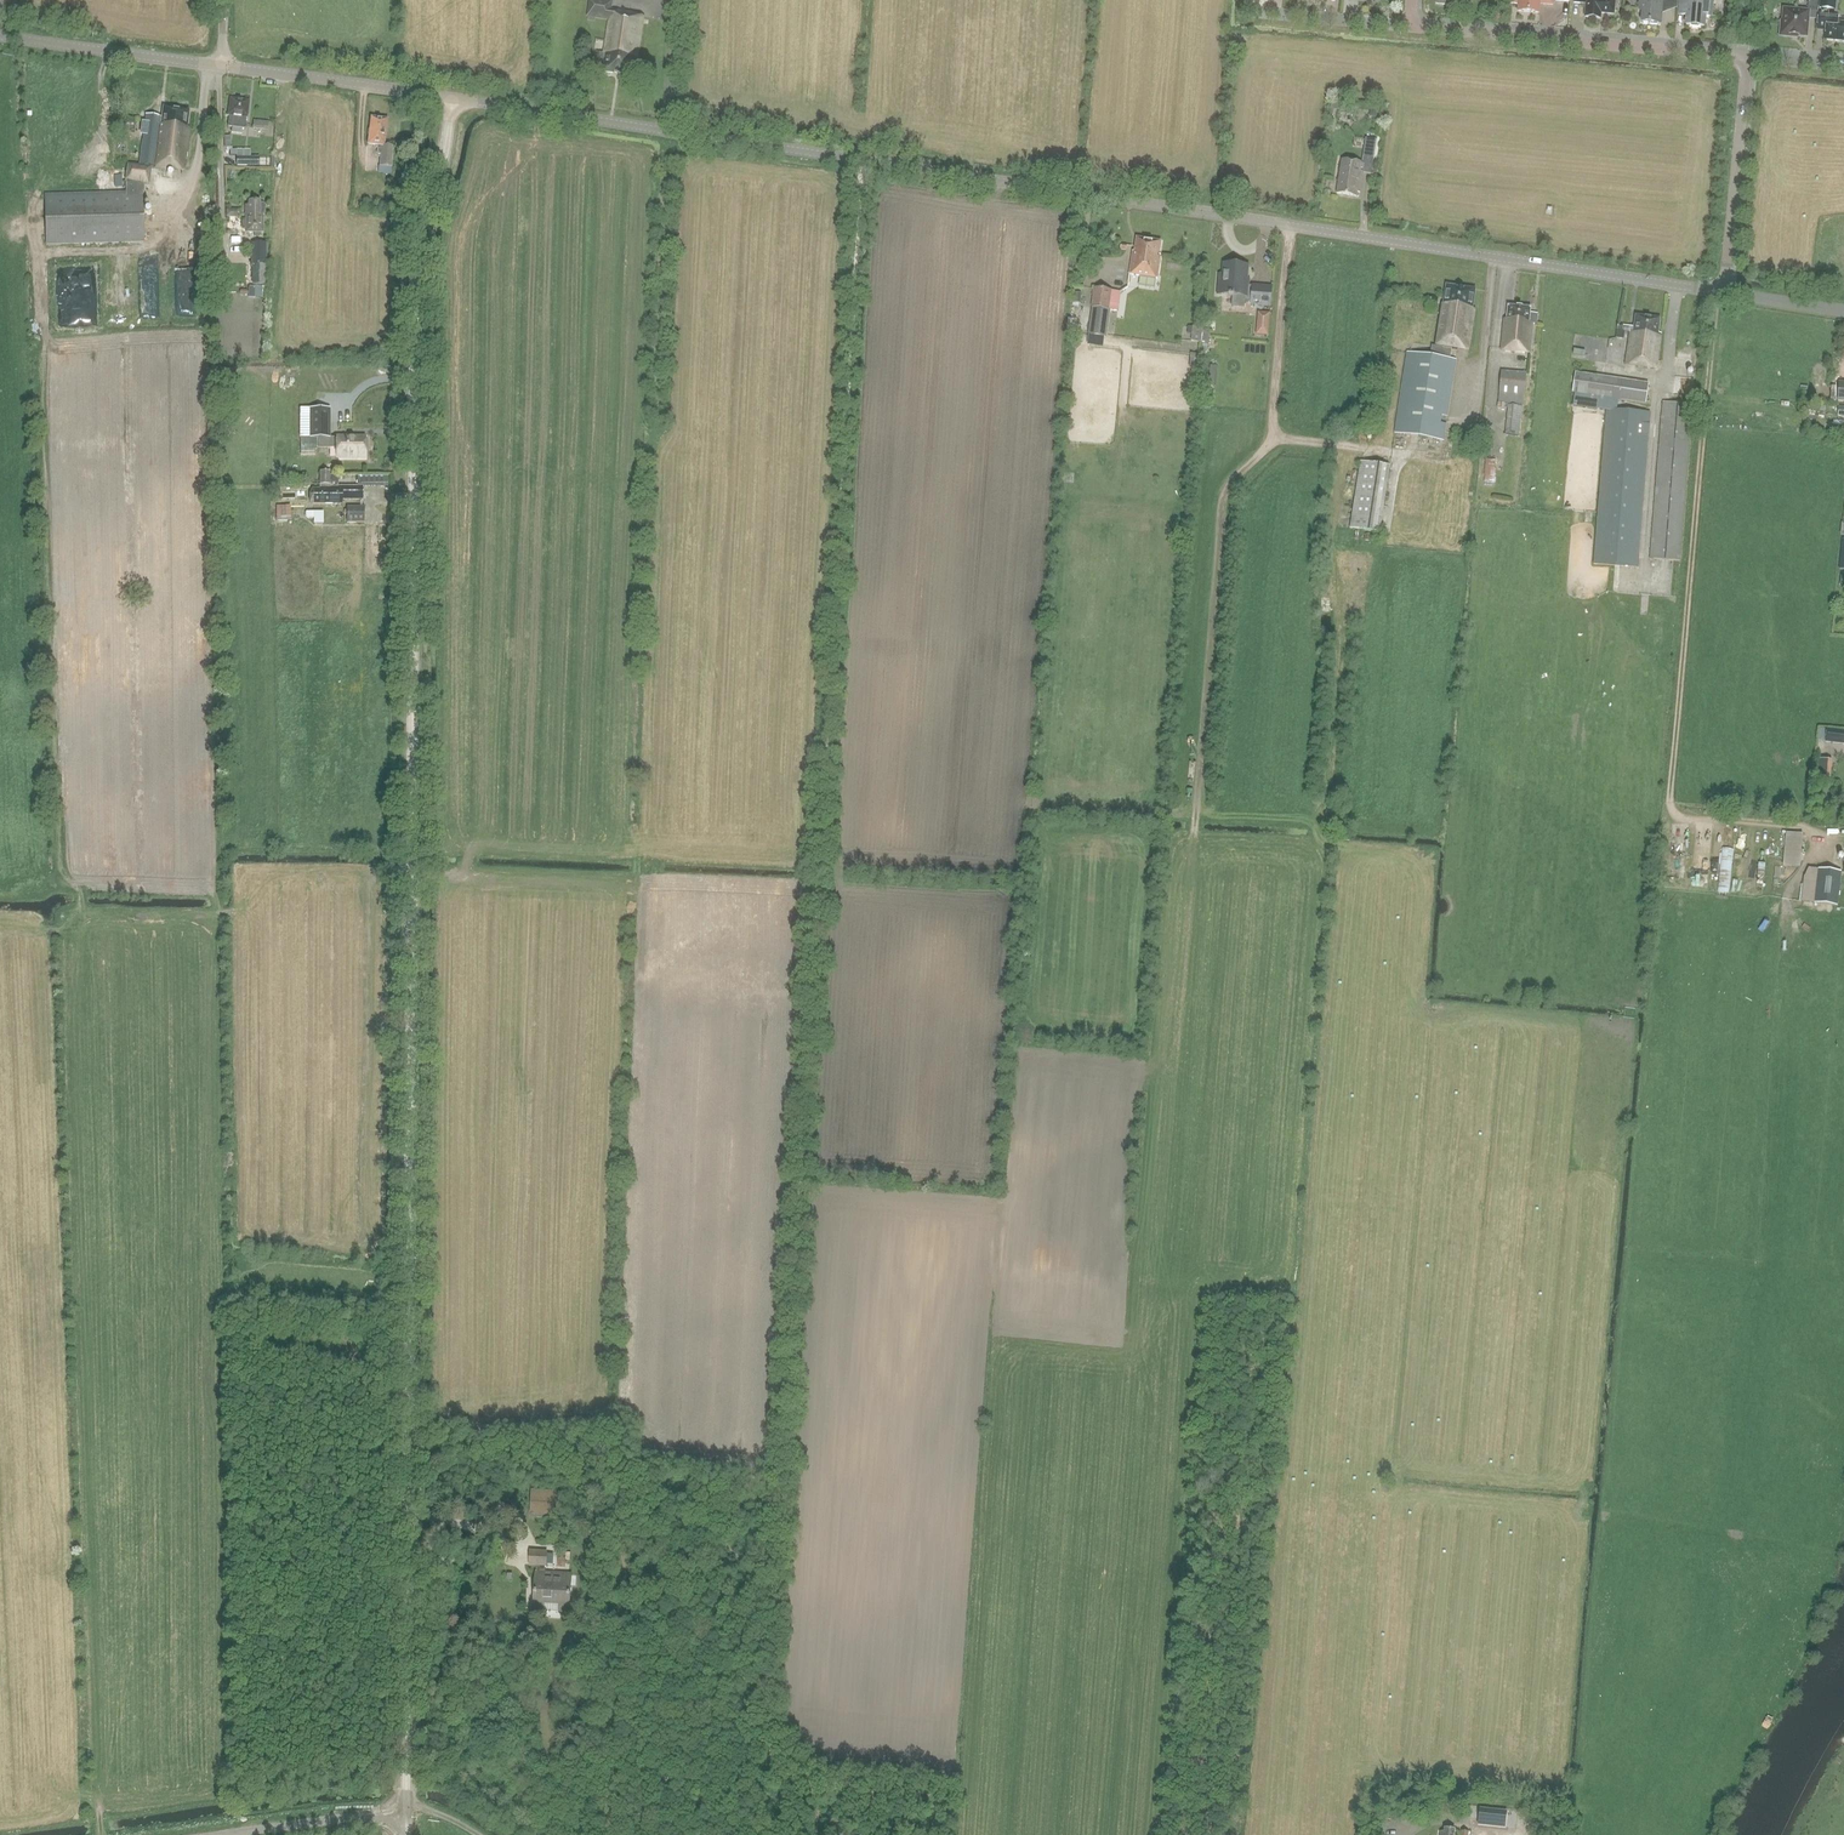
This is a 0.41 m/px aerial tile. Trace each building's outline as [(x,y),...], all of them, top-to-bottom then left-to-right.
[(645,17),(635,16),(636,14),(612,10),(613,3),(597,0),(591,0),(589,17),(610,20),(605,53),(598,52),(597,61),(606,63),(605,72),(633,76),(636,58),(638,59),(645,17)] [(1436,4),(1451,6),(1451,7),(1460,8),(1460,6),(1462,7),(1462,0),(1436,0),(1436,4)] [(1519,12),(1538,13),(1539,1),(1544,2),(1544,4),(1552,5),(1553,0),(1520,0),(1519,12)] [(1573,3),(1586,4),(1585,17),(1601,19),(1601,14),(1614,15),(1615,1),(1602,0),(1574,0),(1573,3)] [(1642,11),(1641,23),(1661,25),(1662,7),(1671,8),(1671,0),(1640,0),(1639,11),(1642,11)] [(1679,16),(1687,16),(1686,26),(1704,27),(1705,16),(1711,17),(1713,0),(1681,0),(1680,5),(1679,16)] [(1808,8),(1818,9),(1819,0),(1809,0),(1808,8)] [(1837,0),(1820,0),(1819,8),(1836,10),(1837,0)] [(1806,36),(1809,12),(1784,10),(1783,23),(1782,23),(1781,35),(1792,36),(1792,35),(1806,36)] [(1817,31),(1826,31),(1825,39),(1843,41),(1843,23),(1838,23),(1839,14),(1827,13),(1827,14),(1819,14),(1817,31)] [(247,118),(249,101),(238,100),(238,99),(233,98),(233,99),(230,99),(230,101),(229,101),(229,106),(229,107),(228,115),(229,116),(228,126),(232,127),(232,133),(242,134),(242,128),(245,129),(246,118),(247,118)] [(184,171),(189,128),(186,128),(188,111),(164,108),(163,118),(146,116),(139,165),(128,164),(126,181),(126,193),(45,195),(47,244),(145,241),(143,193),(145,193),(144,183),(149,184),(151,168),(174,171),(175,170),(184,171)] [(381,155),(380,166),(380,173),(392,174),(393,167),(394,146),(384,145),(388,120),(372,118),(370,129),(369,130),(368,134),(369,136),(368,144),(378,145),(378,154),(381,155)] [(266,122),(261,122),(254,121),(253,129),(260,129),(265,130),(266,122)] [(1365,139),(1362,157),(1375,158),(1377,140),(1365,139)] [(259,156),(238,157),(238,166),(260,166),(259,156)] [(1361,163),(1341,160),(1336,193),(1356,196),(1356,192),(1360,192),(1363,173),(1360,173),(1361,163)] [(260,202),(257,202),(249,202),(249,206),(246,206),(246,232),(254,232),(254,237),(260,237),(260,233),(263,233),(263,215),(260,215),(260,202)] [(1159,255),(1161,242),(1137,238),(1135,252),(1133,251),(1130,274),(1157,278),(1161,255),(1159,255)] [(267,286),(267,243),(252,243),(251,285),(267,286)] [(1250,305),(1271,307),(1273,285),(1248,282),(1249,265),(1225,265),(1224,274),(1219,274),(1217,295),(1242,296),(1243,300),(1250,301),(1250,305)] [(224,282),(216,282),(215,282),(215,299),(216,299),(224,299),(224,282)] [(248,286),(248,297),(265,298),(265,287),(248,286)] [(1407,353),(1395,433),(1444,440),(1456,360),(1450,359),(1452,349),(1458,350),(1458,349),(1469,351),(1475,309),(1472,308),(1474,290),(1447,286),(1447,288),(1445,289),(1445,293),(1446,294),(1445,299),(1444,305),(1441,304),(1435,346),(1432,346),(1430,356),(1407,353)] [(1118,310),(1121,292),(1096,288),(1088,335),(1105,337),(1109,309),(1118,310)] [(1507,319),(1505,319),(1502,351),(1530,353),(1533,323),(1537,323),(1538,313),(1531,313),(1531,308),(1509,306),(1507,319)] [(1268,336),(1270,313),(1258,312),(1256,335),(1268,336)] [(1657,369),(1662,333),(1657,333),(1659,319),(1637,316),(1635,327),(1618,325),(1617,330),(1630,332),(1626,365),(1657,369)] [(1202,342),(1203,328),(1194,326),(1192,340),(1202,342)] [(1200,370),(1201,354),(1191,354),(1190,369),(1200,370)] [(1211,366),(1209,384),(1215,384),(1217,366),(1211,366)] [(1520,436),(1526,374),(1501,372),(1498,402),(1505,403),(1510,404),(1507,434),(1520,436)] [(1573,393),(1576,393),(1574,406),(1597,409),(1597,408),(1606,409),(1616,410),(1618,400),(1646,404),(1649,384),(1576,373),(1573,393)] [(1680,561),(1692,404),(1663,402),(1650,559),(1680,561)] [(366,460),(366,435),(336,435),(336,438),(330,438),(330,408),(299,408),(299,437),(301,438),(317,438),(317,448),(335,447),(335,460),(366,460)] [(1650,412),(1616,410),(1606,409),(1594,564),(1638,567),(1650,412)] [(1496,482),(1496,459),(1485,459),(1485,482),(1496,482)] [(1360,462),(1350,529),(1379,533),(1390,467),(1360,462)] [(330,486),(330,475),(330,470),(321,470),(321,486),(330,486)] [(363,499),(363,486),(339,487),(339,475),(330,475),(330,486),(321,486),(321,490),(313,490),(313,493),(311,494),(311,503),(313,504),(334,504),(334,499),(363,499)] [(289,519),(289,505),(275,504),(274,519),(289,519)] [(364,522),(364,507),(347,507),(347,522),(364,522)] [(1818,741),(1826,741),(1843,743),(1843,730),(1820,728),(1818,741)] [(1830,781),(1832,760),(1820,759),(1818,780),(1818,786),(1830,787),(1830,781)] [(1803,834),(1786,832),(1783,865),(1800,867),(1803,834)] [(1721,847),(1719,892),(1732,892),(1734,848),(1721,847)] [(1807,871),(1805,877),(1802,902),(1838,906),(1841,871),(1809,868),(1807,871)] [(557,1517),(558,1493),(531,1492),(530,1516),(557,1517)] [(570,1606),(572,1586),(569,1586),(570,1576),(546,1574),(547,1566),(548,1566),(549,1552),(532,1550),(531,1565),(538,1566),(538,1573),(535,1610),(544,1610),(545,1604),(570,1606)] [(505,1570),(505,1578),(514,1579),(514,1570),(505,1570)] [(1510,1811),(1480,1808),(1479,1823),(1508,1827),(1510,1811)]
